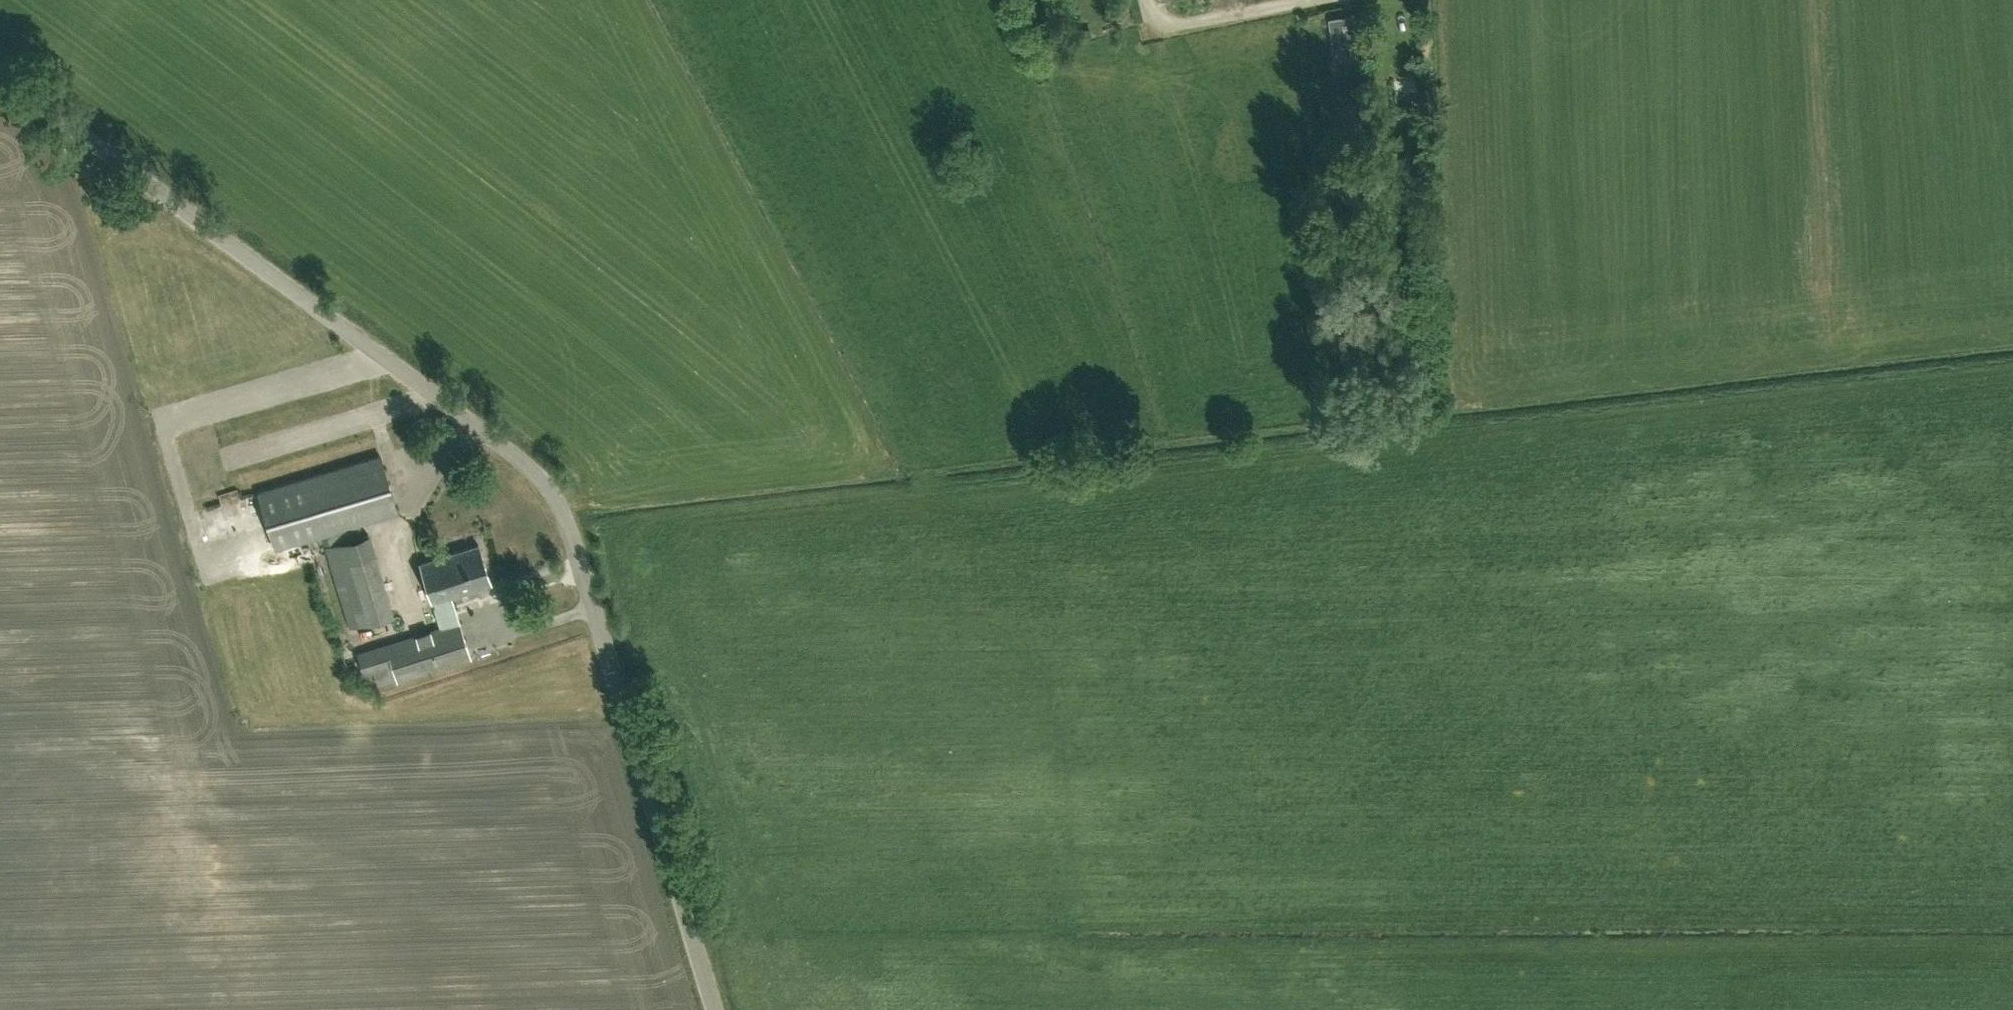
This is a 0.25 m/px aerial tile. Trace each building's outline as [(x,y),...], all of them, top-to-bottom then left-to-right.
[(275,549),(397,513),(380,455),(258,492),(275,549)] [(203,528),(230,521),(226,508),(200,515),(203,528)] [(349,628),(394,614),(370,532),(325,546),(349,628)] [(433,601),(490,583),(478,545),(420,563),(433,601)] [(397,681),(471,658),(459,622),(357,653),(364,675),(392,666),(397,681)]
